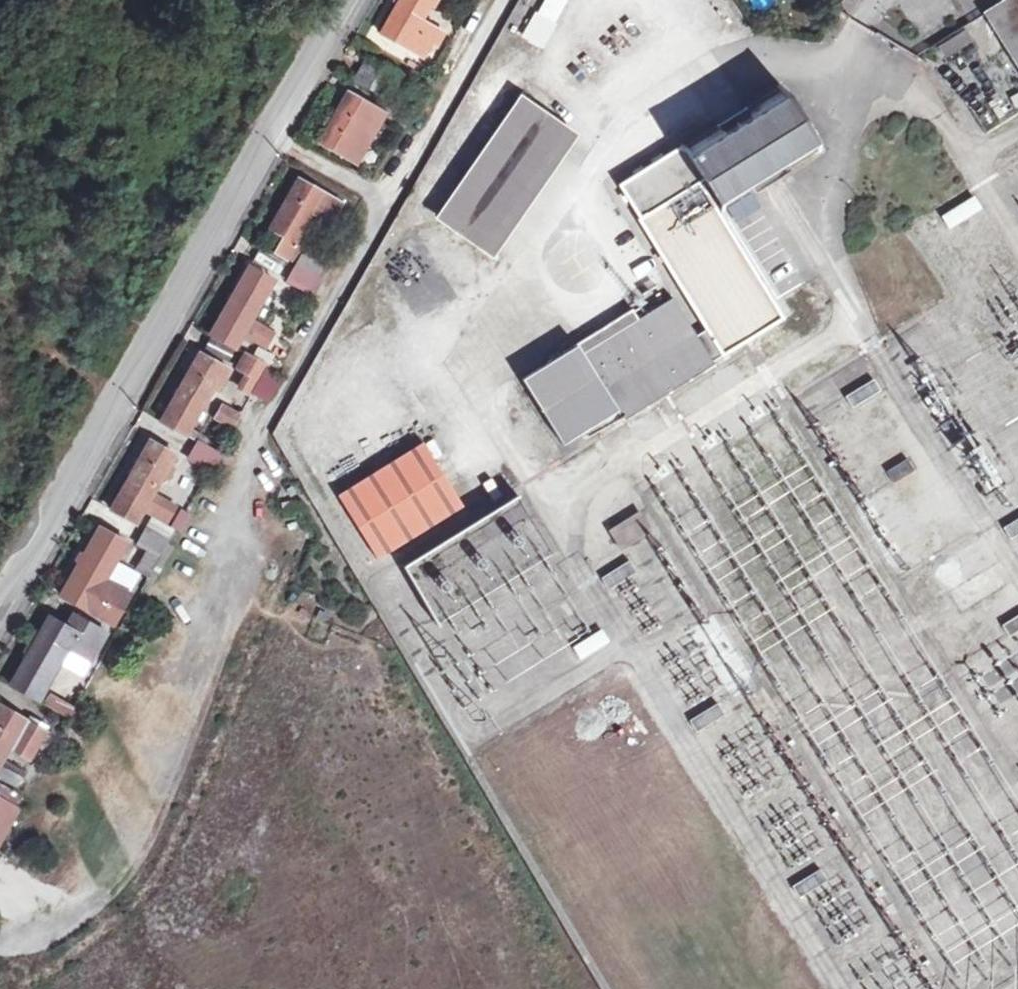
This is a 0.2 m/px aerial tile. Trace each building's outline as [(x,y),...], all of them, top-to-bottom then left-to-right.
[(432,42),(440,28),(420,17),(429,0),(391,0),(373,33),(411,54),(421,36),(432,42)] [(568,0),(541,0),(519,37),(539,49),(568,0)] [(983,18),(1017,74),(1017,0),(1011,0),(983,18)] [(945,55),(973,41),(966,27),(938,41),(945,55)] [(386,62),(364,50),(352,71),(374,83),(386,62)] [(710,361),(730,348),(732,351),(779,320),(759,287),(750,292),(706,219),(703,220),(696,209),(708,201),(707,198),(805,132),(777,90),(621,192),(643,225),(648,222),(719,331),(699,343),(676,306),(642,328),(635,318),(527,387),(568,452),(623,418),(624,421),(712,364),(710,361)] [(380,114),(373,110),(340,92),(311,142),(351,164),(380,114)] [(382,96),(373,110),(380,114),(399,125),(408,110),(382,96)] [(516,103),(437,221),(488,255),(568,137),(516,103)] [(276,252),(320,277),(330,259),(301,242),(316,216),(330,223),(341,204),(299,178),(268,230),(283,238),(276,252)] [(978,211),(969,197),(936,217),(945,231),(978,211)] [(252,264),(213,335),(242,351),(249,337),(275,351),(284,335),(258,320),(281,280),(252,264)] [(317,281),(312,278),(291,267),(284,280),(310,294),(317,281)] [(219,382),(223,385),(232,369),(204,353),(163,420),(188,435),(216,386),(219,382)] [(253,378),(244,391),(256,398),(273,367),(267,365),(250,355),(241,371),(253,378)] [(881,394),(874,383),(847,400),(853,411),(881,394)] [(226,406),(219,416),(237,427),(243,416),(226,406)] [(181,505),(161,492),(174,468),(178,470),(181,465),(177,463),(183,452),(154,436),(114,505),(144,521),(153,505),(174,517),(181,505)] [(223,454),(217,451),(199,441),(190,456),(214,469),(223,454)] [(465,507),(424,443),(340,495),(380,560),(465,507)] [(916,471),(909,461),(889,474),(895,484),(916,471)] [(653,530),(640,508),(608,527),(621,549),(653,530)] [(157,516),(152,526),(176,538),(181,529),(157,516)] [(1001,529),(1008,541),(1017,534),(1017,518),(1001,529)] [(157,572),(174,541),(176,538),(152,526),(144,539),(155,545),(144,565),(157,572)] [(113,624),(128,599),(106,586),(116,568),(129,544),(100,528),(60,598),(90,613),(113,624)] [(174,541),(157,572),(154,576),(160,579),(180,544),(174,541)] [(636,570),(629,558),(601,575),(608,587),(636,570)] [(106,586),(128,599),(138,580),(116,568),(106,586)] [(30,654),(12,686),(41,702),(66,661),(86,672),(109,632),(76,616),(69,627),(51,617),(35,646),(31,643),(26,652),(30,654)] [(1004,626),(1011,637),(1017,633),(1017,618),(1004,626)] [(610,641),(602,628),(572,646),(581,659),(610,641)] [(51,694),(45,704),(67,717),(73,707),(51,694)] [(25,787),(36,769),(14,757),(19,749),(32,756),(51,724),(9,700),(0,715),(0,767),(7,770),(4,776),(25,787)] [(728,717),(720,704),(692,721),(700,734),(728,717)] [(1,801),(0,803),(0,817),(15,826),(22,813),(1,801)] [(831,884),(823,872),(794,890),(801,902),(831,884)]
